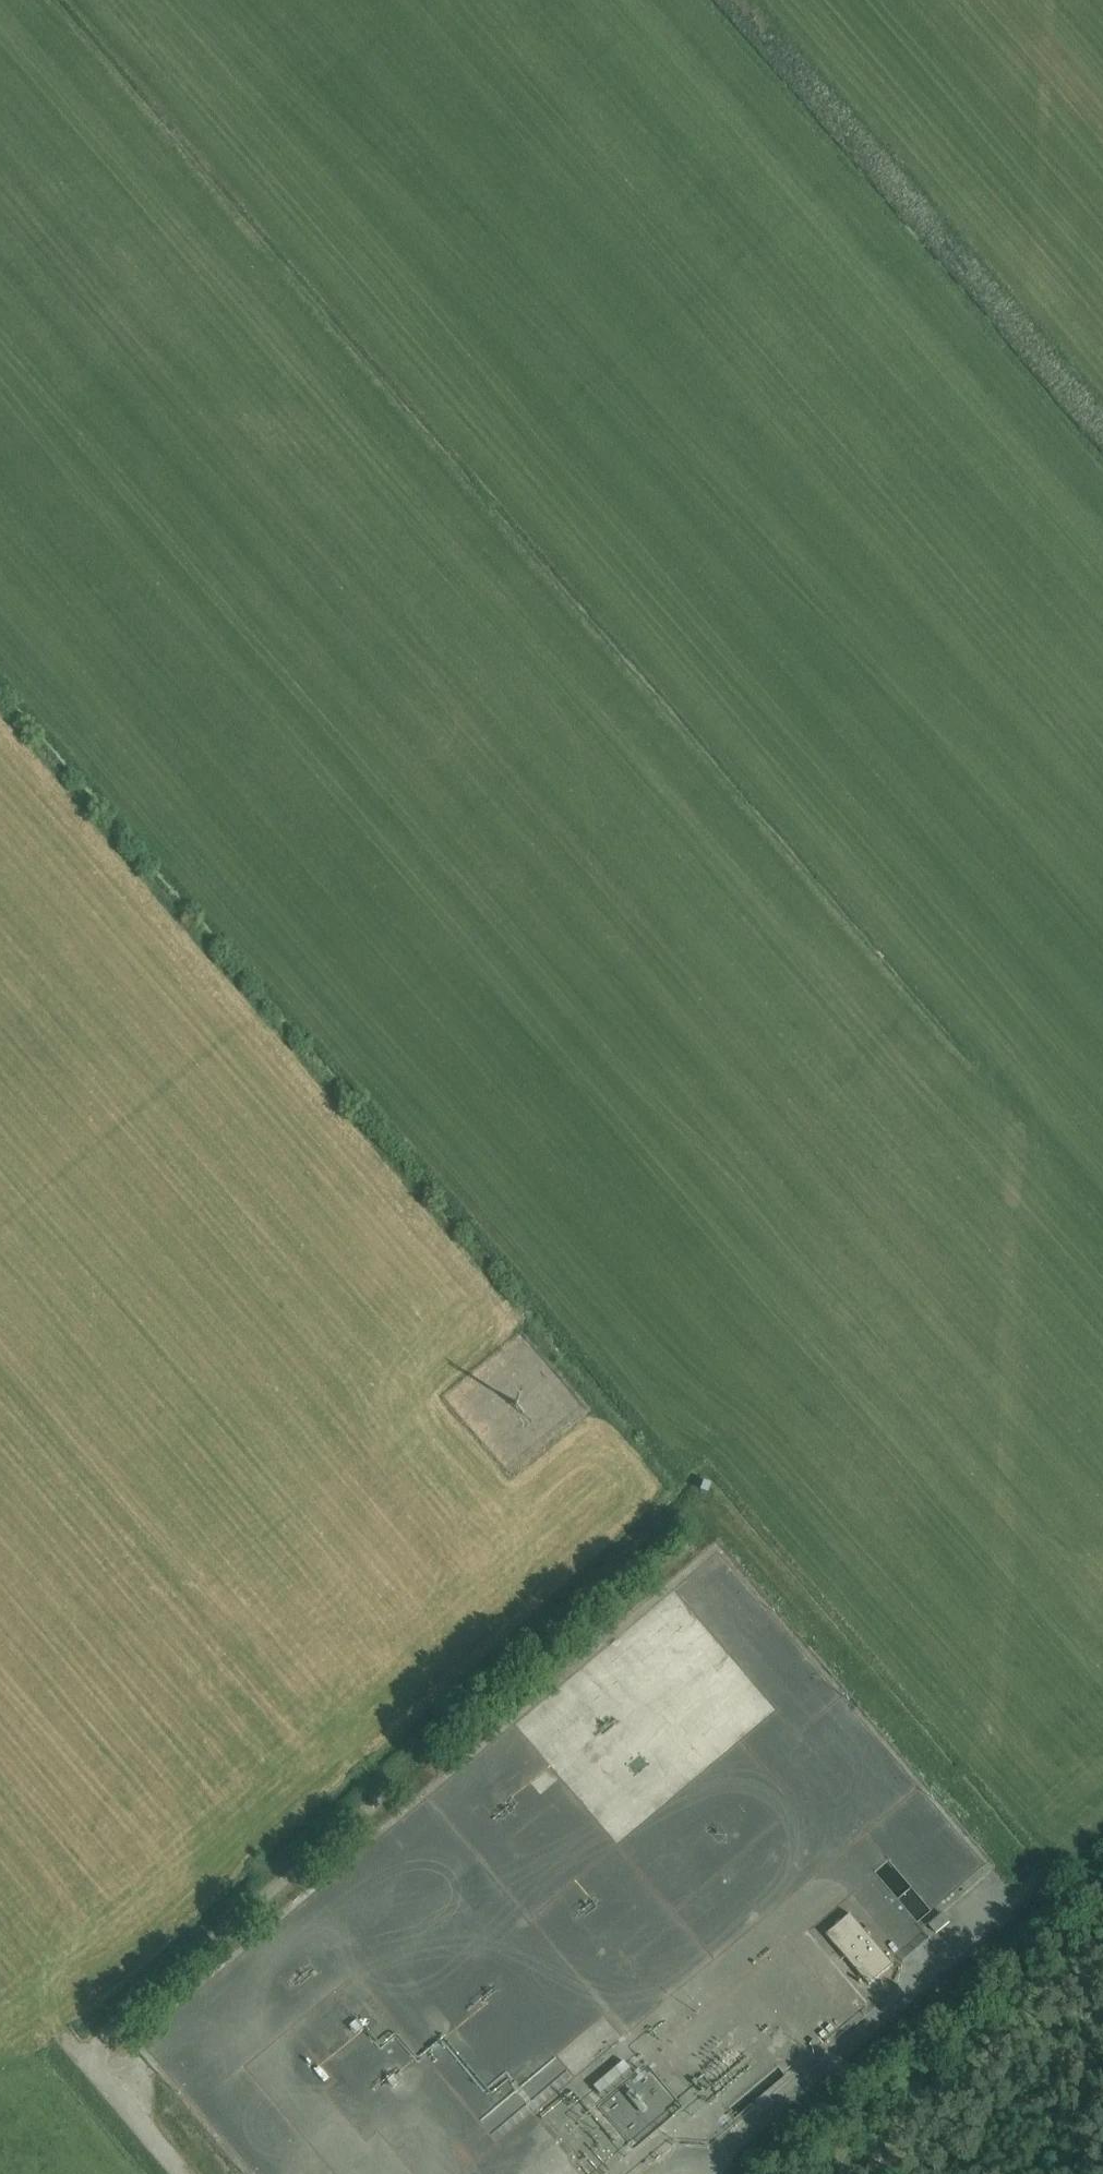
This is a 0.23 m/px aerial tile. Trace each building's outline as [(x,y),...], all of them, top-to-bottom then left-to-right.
[(650,1804),(670,1790),(656,1771),(600,1810),(594,1802),(592,1803),(619,1842),(642,1826),(636,1818),(652,1807),(650,1804)] [(902,1873),(889,1882),(906,1908),(919,1900),(902,1873)] [(936,1933),(950,1922),(942,1914),(929,1925),(936,1933)] [(869,1984),(892,1964),(850,1915),(827,1935),(869,1984)] [(564,2056),(577,2075),(608,2053),(594,2034),(564,2056)]
